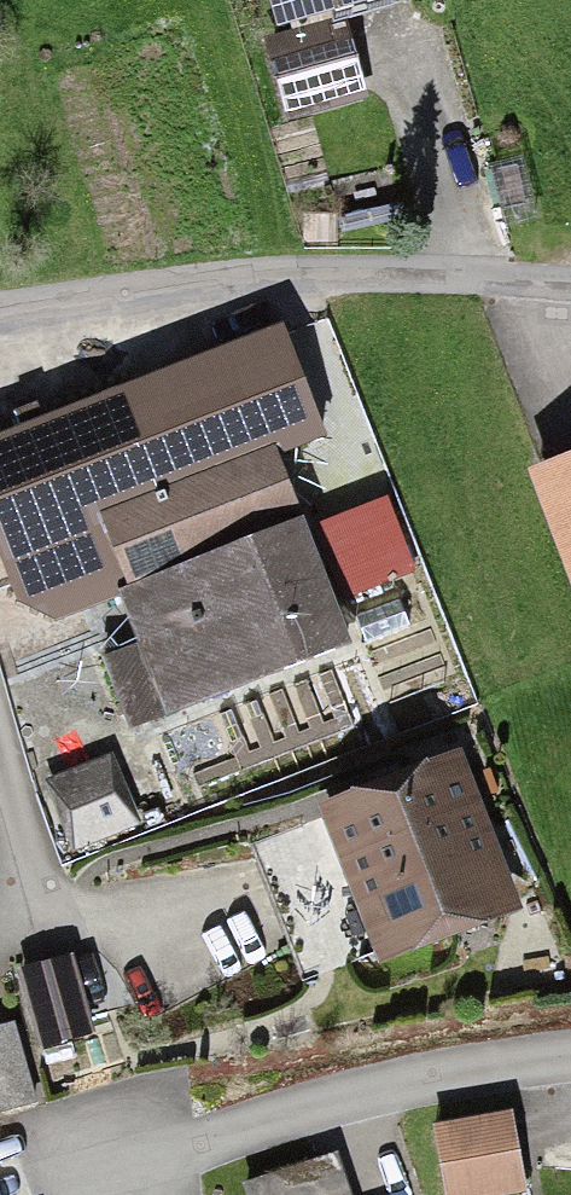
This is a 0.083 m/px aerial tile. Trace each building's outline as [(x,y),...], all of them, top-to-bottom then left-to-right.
[(285,18),(348,0),(279,0),(285,18)] [(273,45),(292,112),(354,96),(335,28),(273,45)] [(55,617),(129,588),(149,640),(105,657),(131,727),(176,709),(177,711),(346,646),(298,521),(279,529),(253,459),(322,432),(283,332),(0,442),(0,549),(19,596),(55,617)] [(547,481),(570,545),(570,472),(547,481)] [(335,568),(393,546),(377,506),(319,528),(335,568)] [(453,766),(251,846),(303,980),(506,902),(453,766)] [(85,845),(107,836),(103,825),(125,816),(106,771),(62,789),(85,845)] [(23,972),(43,1042),(90,1029),(70,958),(23,972)] [(35,1101),(16,1033),(0,1038),(0,1110),(35,1101)] [(523,1187),(509,1115),(438,1128),(450,1194),(478,1194),(523,1187)] [(247,1185),(250,1194),(327,1194),(316,1163),(247,1185)]
